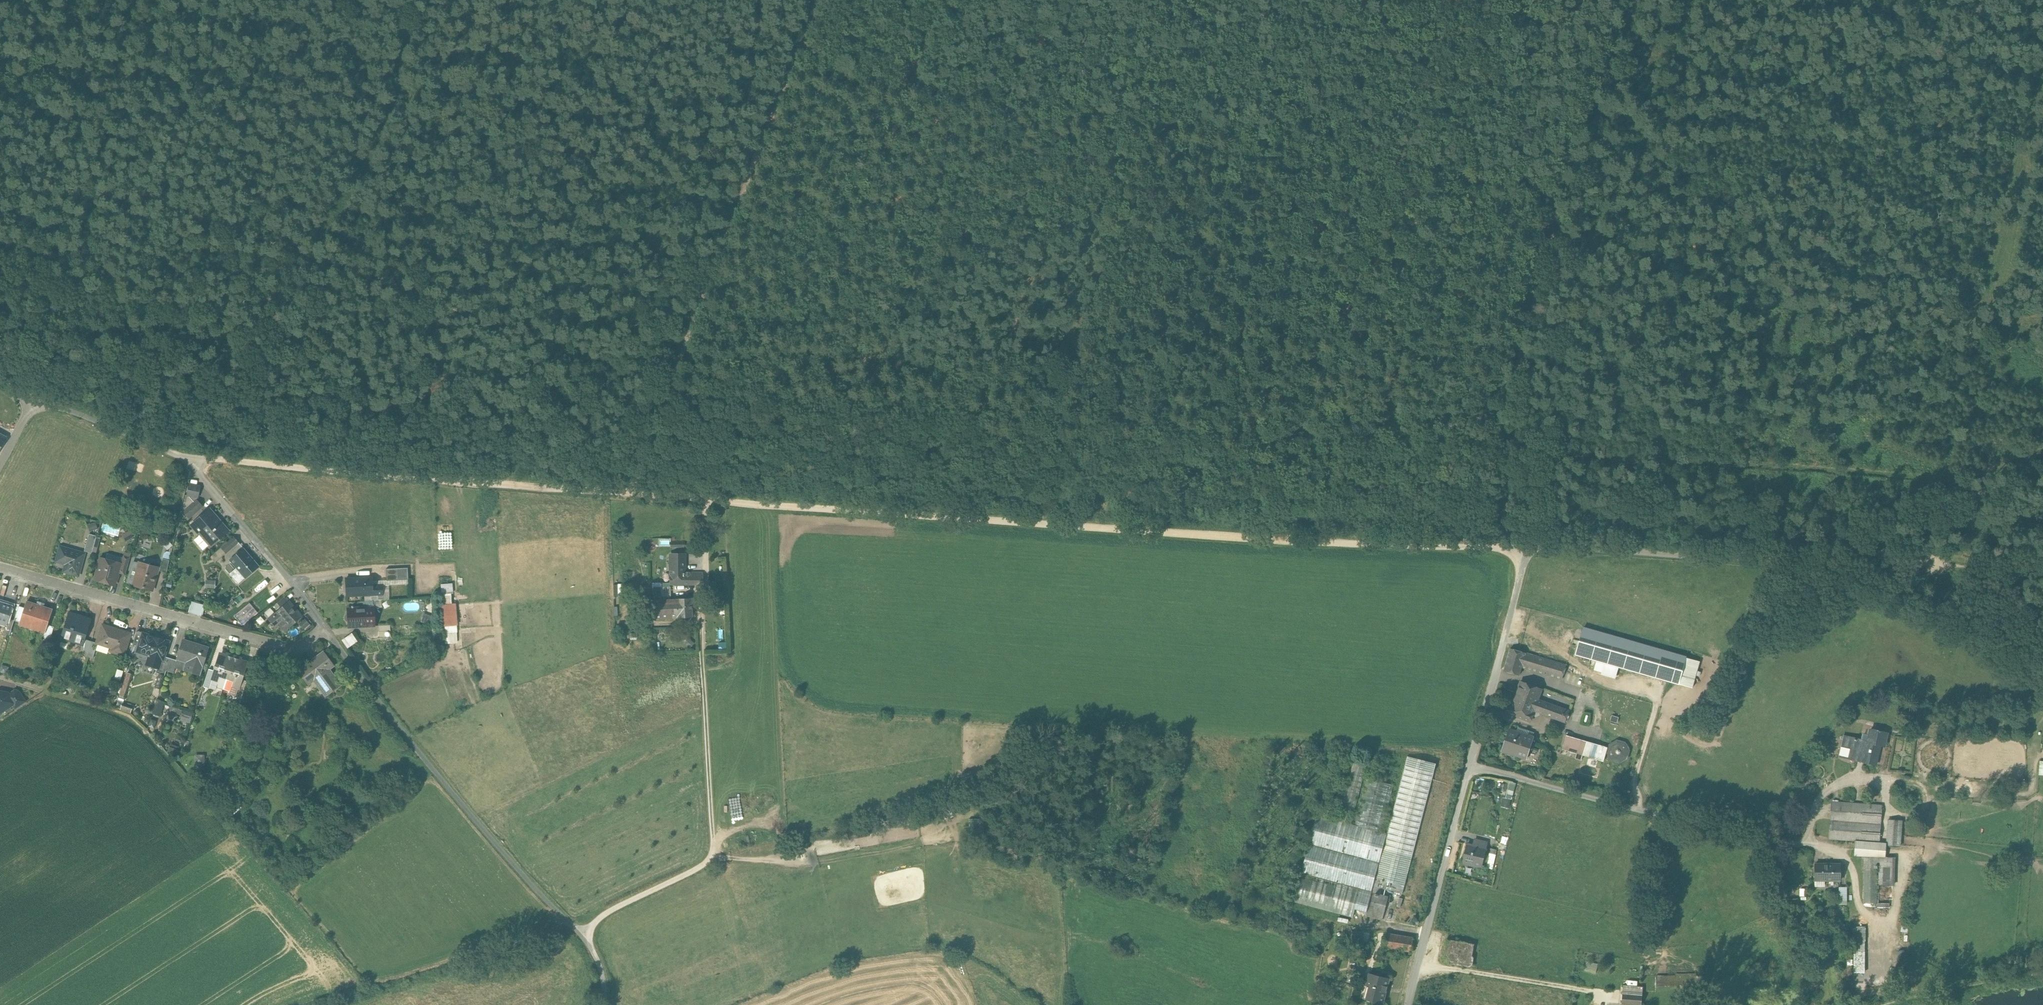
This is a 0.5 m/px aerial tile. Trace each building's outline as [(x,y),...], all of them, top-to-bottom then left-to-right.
[(199,486),(190,484),(188,495),(197,497),(199,486)] [(197,500),(184,511),(190,518),(202,507),(197,500)] [(210,510),(192,525),(210,547),(228,531),(210,510)] [(89,534),(84,551),(92,553),(97,536),(89,534)] [(234,537),(222,548),(226,553),(238,542),(234,537)] [(672,544),(672,552),(687,551),(686,543),(672,544)] [(84,554),(61,547),(57,561),(66,564),(64,571),(78,575),(84,554)] [(244,549),(230,560),(237,568),(229,574),(238,584),(245,578),(259,566),(244,549)] [(684,554),(670,554),(670,562),(684,562),(684,554)] [(123,558),(119,572),(126,574),(130,560),(123,558)] [(170,560),(163,558),(159,571),(167,573),(170,560)] [(119,563),(102,559),(99,561),(98,564),(100,567),(96,580),(113,585),(119,563)] [(684,562),(670,562),(670,584),(702,584),(702,573),(684,572),(684,562)] [(159,568),(142,563),(140,571),(137,570),(133,585),(152,591),(159,568)] [(408,568),(386,569),(387,580),(387,581),(409,579),(408,568)] [(372,577),(346,578),(347,596),(383,594),(382,585),(372,585),(372,581),(372,577)] [(205,579),(205,587),(215,587),(215,579),(205,579)] [(653,588),(653,600),(661,599),(661,587),(653,588)] [(662,587),(661,587),(661,599),(671,599),(670,587),(662,587)] [(285,597),(278,603),(280,607),(275,611),(277,613),(289,602),(285,597)] [(661,599),(653,600),(654,619),(692,617),(691,598),(671,599),(661,599)] [(53,609),(27,601),(25,608),(21,619),(36,624),(35,630),(45,633),(48,625),(53,609)] [(191,601),(188,612),(202,616),(205,605),(191,601)] [(0,602),(0,622),(6,624),(7,625),(9,619),(13,606),(0,602)] [(234,615),(242,624),(258,611),(250,602),(234,615)] [(277,613),(270,619),(276,627),(279,624),(285,631),(302,616),(289,602),(277,613)] [(456,604),(442,605),(444,627),(458,625),(456,604)] [(14,620),(20,622),(21,619),(25,608),(19,606),(14,620)] [(364,608),(348,608),(349,627),(375,626),(374,607),(364,608)] [(92,619),(69,611),(61,639),(82,646),(83,646),(85,639),(92,619)] [(424,613),(421,622),(432,626),(435,617),(424,613)] [(307,618),(299,621),(303,629),(311,625),(307,618)] [(9,619),(7,625),(6,624),(4,633),(10,635),(14,620),(9,619)] [(54,627),(48,625),(45,633),(43,639),(50,641),(54,627)] [(130,634),(103,626),(98,641),(114,646),(112,651),(123,654),(130,634)] [(1686,657),(1584,627),(1576,654),(1605,663),(1619,667),(1679,684),(1686,658),(1686,657)] [(436,641),(436,638),(437,638),(437,630),(429,631),(430,638),(429,638),(430,649),(442,648),(442,641),(436,641)] [(168,642),(143,634),(140,645),(138,651),(150,655),(147,665),(158,668),(161,658),(163,659),(164,656),(168,642)] [(338,636),(344,645),(358,644),(357,635),(338,636)] [(85,639),(83,646),(82,646),(80,654),(87,657),(92,641),(85,639)] [(208,648),(183,640),(177,658),(191,663),(188,671),(200,675),(208,648)] [(92,641),(87,657),(93,658),(98,643),(92,641)] [(140,645),(133,643),(130,654),(136,657),(138,651),(140,645)] [(1567,665),(1510,649),(1504,671),(1520,675),(1522,667),(1562,679),(1567,665)] [(227,656),(220,653),(215,671),(212,679),(213,679),(219,681),(217,687),(223,689),(234,656),(228,654),(227,656)] [(324,653),(299,671),(308,684),(315,678),(327,694),(340,685),(328,669),(333,665),(324,653)] [(161,658),(158,668),(156,673),(159,674),(165,675),(166,671),(170,658),(164,656),(163,659),(161,658)] [(241,658),(234,656),(223,689),(230,691),(232,685),(238,687),(239,687),(241,679),(247,662),(240,660),(241,658)] [(170,658),(166,671),(173,673),(177,661),(170,658)] [(1686,658),(1679,683),(1693,687),(1700,662),(1686,658)] [(1619,667),(1605,663),(1602,674),(1615,678),(1619,667)] [(209,669),(203,686),(210,688),(213,679),(212,679),(215,671),(209,669)] [(1585,678),(1567,672),(1564,682),(1582,687),(1585,678)] [(127,673),(119,700),(125,702),(133,675),(127,673)] [(160,690),(165,675),(159,674),(154,688),(160,690)] [(247,681),(241,679),(239,687),(238,687),(235,696),(241,698),(247,681)] [(1571,700),(1542,690),(1542,689),(1521,682),(1512,706),(1509,704),(1506,712),(1531,721),(1533,715),(1537,716),(1539,715),(1540,713),(1565,722),(1569,711),(1567,710),(1571,700)] [(9,694),(7,696),(13,705),(15,708),(25,701),(18,691),(15,690),(9,694)] [(0,692),(0,713),(13,705),(7,696),(9,694),(9,693),(0,692)] [(164,703),(157,701),(149,726),(155,729),(164,703)] [(184,709),(181,719),(191,722),(193,712),(184,709)] [(1722,716),(1713,712),(1706,728),(1715,732),(1722,716)] [(1534,738),(1509,730),(1502,750),(1527,758),(1534,738)] [(1868,742),(1844,736),(1839,755),(1876,764),(1880,745),(1885,746),(1887,733),(1871,730),(1868,742)] [(1608,747),(1567,735),(1563,749),(1577,753),(1576,758),(1582,760),(1583,755),(1604,761),(1608,747)] [(1625,743),(1617,741),(1611,745),(1608,752),(1612,760),(1620,762),(1627,758),(1634,760),(1637,751),(1634,750),(1629,750),(1625,743)] [(1388,834),(1374,886),(1382,888),(1403,894),(1420,827),(1436,763),(1408,756),(1388,834)] [(1353,762),(1338,820),(1352,824),(1367,766),(1353,762)] [(972,775),(960,779),(963,788),(975,785),(972,775)] [(1394,785),(1366,778),(1354,825),(1382,832),(1394,785)] [(1507,796),(1513,797),(1515,783),(1510,782),(1507,796)] [(1882,805),(1833,802),(1830,839),(1855,841),(1879,843),(1882,805)] [(1338,820),(1317,815),(1302,874),(1361,889),(1355,909),(1367,912),(1374,886),(1388,834),(1382,832),(1354,825),(1352,824),(1338,820)] [(1901,821),(1888,820),(1887,843),(1887,845),(1900,846),(1901,821)] [(1477,846),(1467,844),(1463,863),(1482,868),(1488,842),(1478,840),(1477,846)] [(1879,843),(1855,841),(1854,856),(1864,856),(1877,856),(1877,865),(1879,865),(1880,857),(1886,857),(1887,845),(1887,843),(1879,843)] [(1877,856),(1864,856),(1864,903),(1877,903),(1877,865),(1877,856)] [(1886,857),(1880,857),(1879,865),(1879,885),(1893,886),(1894,857),(1886,857)] [(1841,864),(1815,864),(1815,880),(1841,880),(1841,864)] [(1361,889),(1302,874),(1294,902),(1353,917),(1355,909),(1361,889)] [(1382,888),(1374,886),(1367,912),(1366,916),(1382,920),(1389,897),(1381,895),(1382,888)] [(1838,904),(1848,904),(1847,886),(1837,886),(1838,904)] [(1363,933),(1352,931),(1350,942),(1362,944),(1363,933)] [(1414,938),(1386,933),(1383,947),(1411,951),(1414,938)] [(1475,944),(1447,939),(1445,950),(1443,952),(1442,960),(1443,962),(1470,967),(1473,965),(1474,958),(1472,955),(1475,944)] [(1865,973),(1865,951),(1854,951),(1854,973),(1865,973)] [(1585,971),(1597,972),(1598,963),(1586,961),(1585,971)] [(1389,979),(1370,974),(1367,986),(1370,986),(1367,999),(1383,1003),(1389,979)] [(1696,974),(1676,974),(1676,976),(1656,976),(1657,986),(1697,986),(1696,974)] [(1621,1004),(1637,1004),(1641,1004),(1643,987),(1637,986),(1623,985),(1621,1004)]
